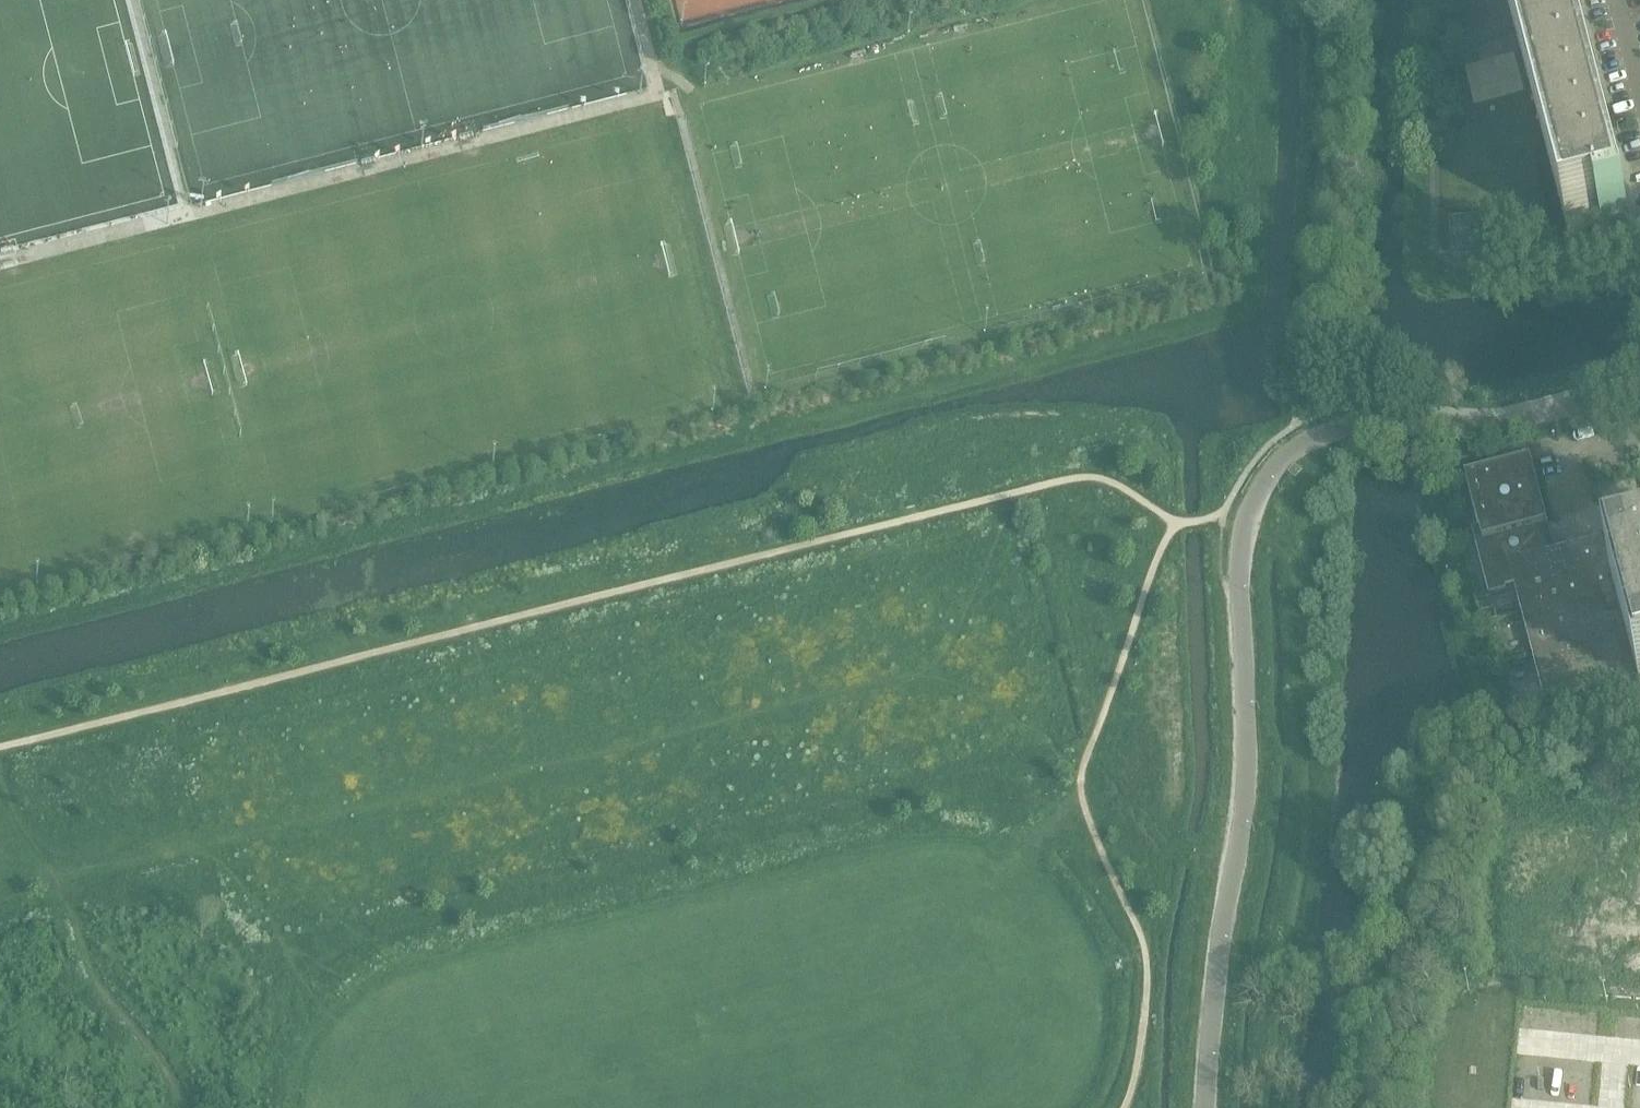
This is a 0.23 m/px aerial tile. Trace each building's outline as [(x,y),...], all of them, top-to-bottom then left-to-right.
[(1509,6),(1510,11),(1569,234),(1602,226),(1604,234),(1630,227),(1628,218),(1571,0),(1508,0),(1509,6)] [(1507,591),(1506,588),(1515,585),(1544,698),(1582,688),(1589,715),(1639,702),(1639,529),(1581,543),(1581,540),(1568,543),(1567,544),(1566,544),(1567,547),(1548,552),(1541,527),(1548,526),(1531,461),(1525,442),(1486,452),(1487,457),(1450,466),(1454,482),(1467,479),(1480,529),(1473,530),(1476,544),(1490,595),(1507,591)] [(1616,713),(1618,723),(1639,717),(1639,706),(1616,713)]
